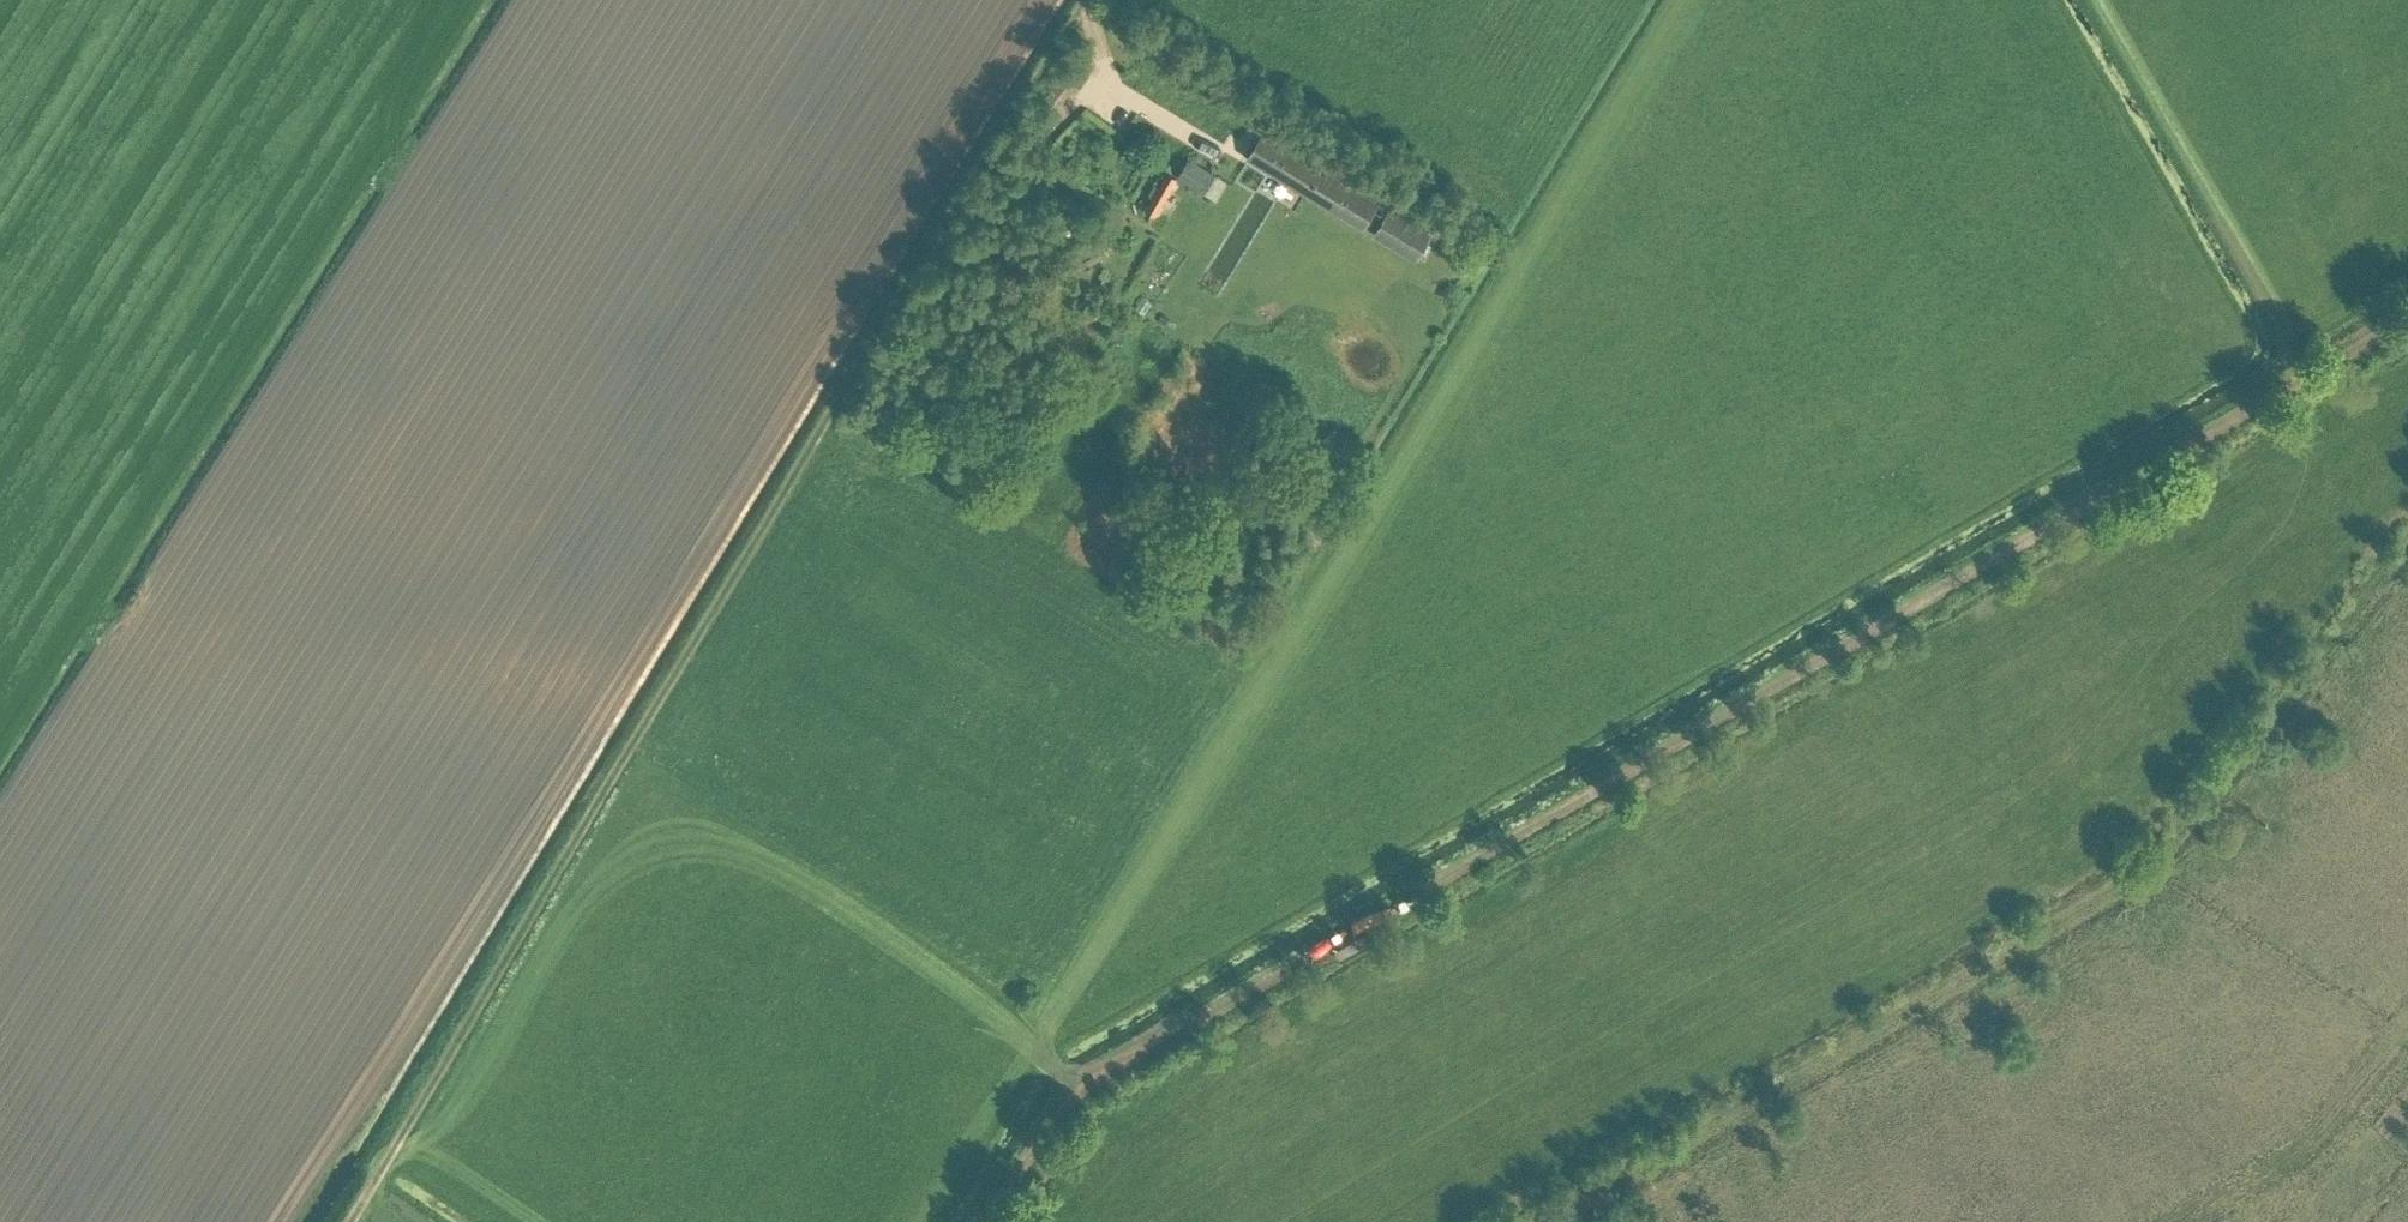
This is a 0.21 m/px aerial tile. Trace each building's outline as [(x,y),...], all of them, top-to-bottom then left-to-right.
[(1363,229),(1380,202),(1263,131),(1247,158),(1363,229)] [(1206,191),(1217,172),(1190,156),(1179,176),(1206,191)] [(1168,169),(1147,206),(1156,212),(1178,175),(1168,169)] [(1417,260),(1433,233),(1390,208),(1374,235),(1417,260)]
